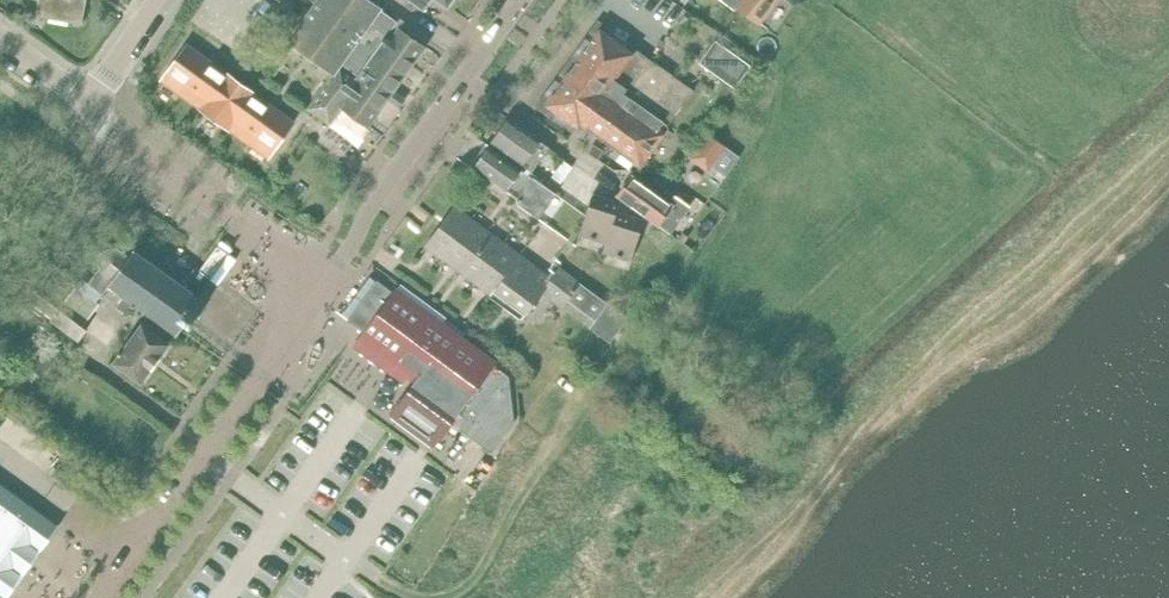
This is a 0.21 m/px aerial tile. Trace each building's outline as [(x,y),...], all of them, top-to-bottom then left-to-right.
[(36,14),(83,24),(88,0),(39,0),(36,14)] [(287,40),(332,72),(307,108),(330,124),(342,106),(369,125),(389,97),(398,103),(403,96),(394,89),(426,44),(400,25),(396,30),(391,27),(398,18),(380,5),(378,7),(368,0),(316,0),(287,40)] [(736,6),(759,23),(761,20),(773,28),(790,5),(782,0),(740,0),(736,6)] [(561,75),(546,95),(552,98),(548,103),(553,107),(549,112),(569,127),(573,122),(578,125),(581,120),(640,164),(661,134),(658,132),(664,124),(667,126),(694,90),(611,28),(605,36),(601,32),(598,36),(592,32),(577,52),(582,57),(580,59),(578,58),(567,73),(570,75),(566,79),(561,75)] [(715,39),(701,60),(733,83),(747,62),(715,39)] [(205,109),(230,75),(188,45),(168,72),(188,86),(182,93),(205,109)] [(228,126),(253,92),(230,75),(205,109),(228,126)] [(275,150),(295,123),(253,92),(228,126),(251,142),(256,136),(275,150)] [(522,169),(529,174),(549,146),(510,117),(493,140),(529,167),(526,171),(522,169)] [(707,133),(693,153),(707,162),(721,143),(707,133)] [(554,191),(529,174),(522,169),(490,144),(474,165),(522,200),(520,203),(536,216),(554,191)] [(631,174),(618,192),(659,222),(672,204),(631,174)] [(607,240),(618,208),(621,199),(593,191),(580,232),(591,235),(590,236),(594,238),(594,236),(607,240)] [(455,206),(425,247),(523,319),(542,293),(562,307),(564,304),(592,324),(590,327),(610,342),(628,317),(580,283),(559,268),(552,277),(455,206)] [(618,208),(607,240),(604,249),(617,253),(616,255),(620,256),(621,254),(631,258),(644,217),(618,208)] [(149,312),(177,333),(184,323),(194,330),(207,312),(197,304),(203,296),(135,247),(140,240),(126,229),(113,248),(105,249),(103,251),(97,257),(97,259),(97,262),(99,267),(89,281),(106,293),(111,286),(117,290),(109,301),(130,316),(138,305),(149,312)] [(399,284),(394,291),(460,339),(465,333),(399,284)] [(37,293),(30,303),(51,318),(51,319),(79,340),(87,330),(83,327),(100,303),(76,285),(58,309),(37,293)] [(517,415),(508,375),(460,339),(394,291),(353,345),(404,382),(407,377),(414,382),(394,409),(436,441),(451,421),(491,451),(517,415)] [(177,333),(149,312),(115,360),(143,380),(177,333)] [(54,529),(58,524),(0,482),(0,597),(4,597),(54,529)]
